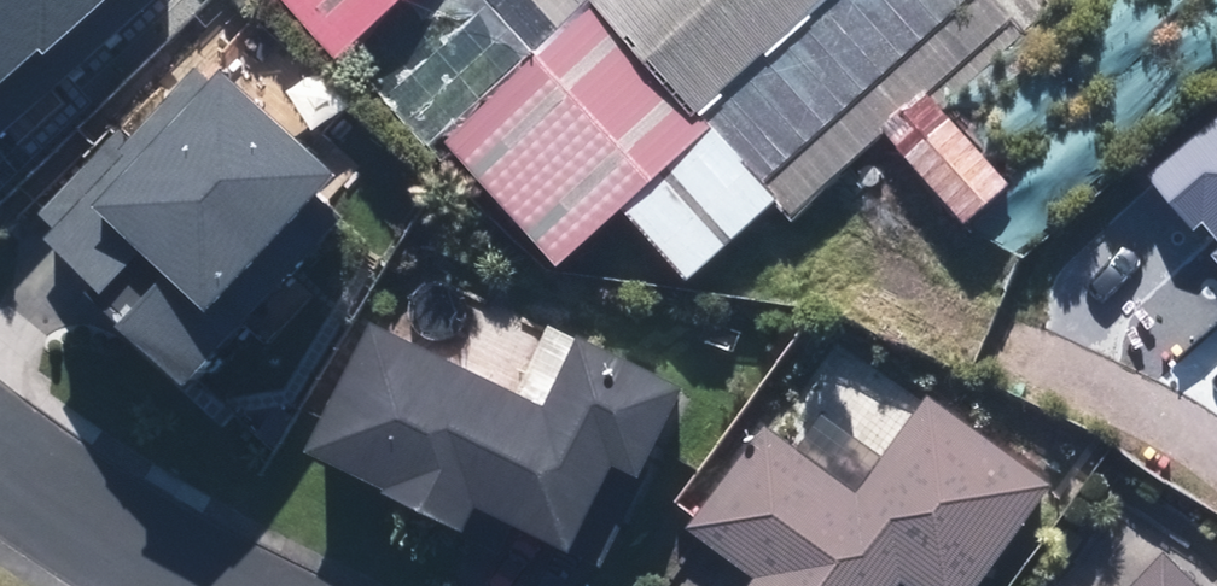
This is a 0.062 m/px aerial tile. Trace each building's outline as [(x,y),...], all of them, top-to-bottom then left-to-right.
[(41,43),(48,51),(103,0),(0,0),(0,80),(41,43)] [(342,66),(351,58),(415,0),(282,0),(342,66)] [(460,156),(450,145),(598,14),(591,6),(586,10),(577,0),(415,0),(351,58),(448,166),(460,156)] [(586,10),(591,6),(598,14),(696,122),(702,117),(833,0),(577,0),(586,10)] [(702,117),(717,134),(782,206),(795,220),(887,138),(933,97),(946,111),(1071,0),(833,0),(702,117)] [(717,134),(702,117),(696,122),(598,14),(450,145),(460,156),(563,271),(628,213),(717,134)] [(347,197),(202,57),(28,234),(41,247),(174,375),(347,197)] [(887,138),(909,163),(955,122),(946,111),(933,97),(887,138)] [(969,229),(1015,188),(955,122),(909,163),(969,229)] [(717,134),(628,213),(693,285),(782,206),(717,134)] [(369,326),(308,455),(474,533),(484,510),(598,564),(683,384),(584,338),(550,411),(369,326)] [(750,572),(740,585),(904,585),(905,585),(907,585),(978,585),(1052,481),(930,394),(863,489),(765,420),(688,529),(750,572)] [(1173,548),(1132,585),(1209,585),(1173,548)]
